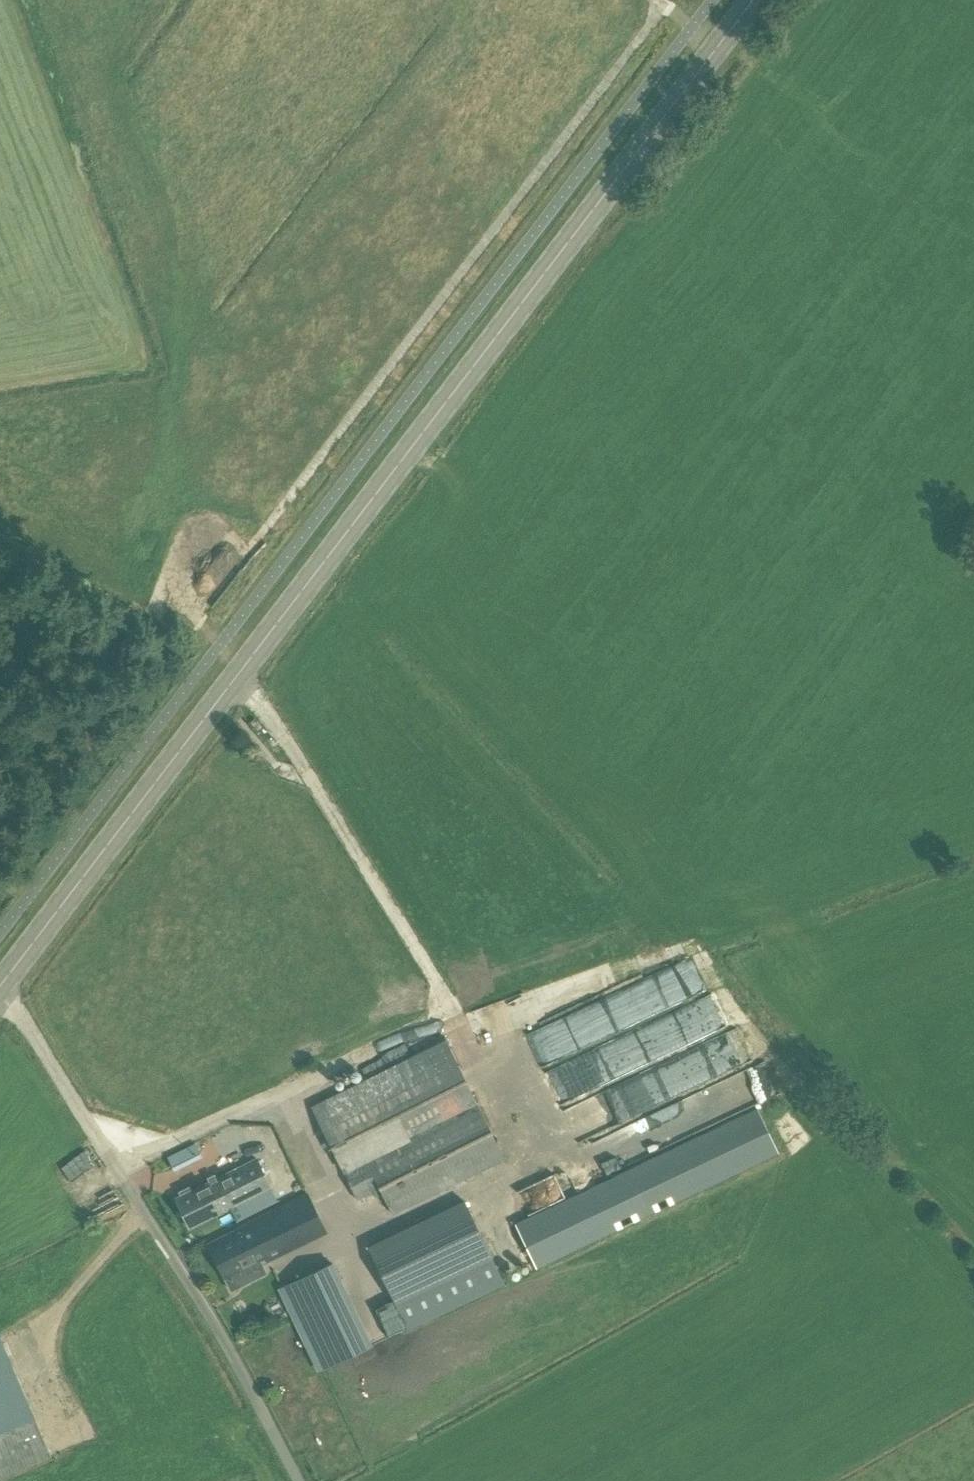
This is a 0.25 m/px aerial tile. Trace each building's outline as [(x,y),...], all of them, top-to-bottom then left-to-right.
[(533,1052),(631,1015),(632,1018),(695,994),(683,964),(522,1025),(533,1052)] [(380,1190),(393,1216),(505,1159),(445,1039),(311,1106),(358,1202),(380,1190)] [(648,1070),(562,1103),(572,1127),(657,1094),(648,1070)] [(626,1120),(636,1143),(740,1099),(729,1075),(626,1120)] [(758,1109),(515,1223),(536,1268),(779,1153),(758,1109)] [(68,1169),(80,1164),(75,1150),(62,1156),(68,1169)] [(190,1229),(270,1187),(257,1158),(191,1192),(190,1188),(181,1193),(182,1196),(177,1199),(190,1229)] [(266,1273),(261,1264),(326,1232),(308,1195),(208,1244),(231,1291),(266,1273)] [(367,1244),(408,1330),(505,1283),(465,1198),(367,1244)] [(244,1201),(231,1207),(238,1221),(251,1214),(244,1201)] [(332,1263),(282,1287),(322,1369),(372,1345),(332,1263)] [(51,1456),(0,1340),(0,1478),(51,1456)]
